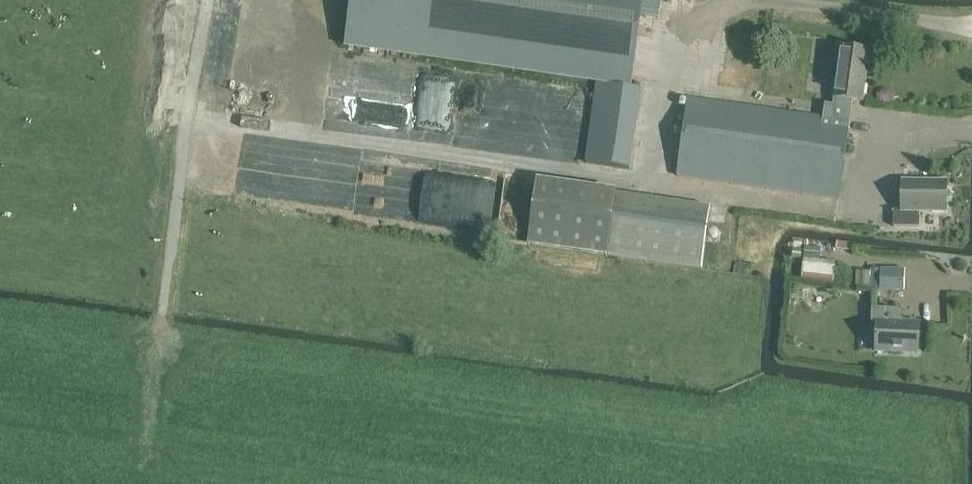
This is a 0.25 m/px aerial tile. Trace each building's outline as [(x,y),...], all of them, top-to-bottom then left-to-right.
[(346,43),(632,84),(642,16),(659,18),(662,0),(352,0),(346,43)] [(863,101),(870,51),(842,47),(834,105),(826,105),(824,118),(688,99),(677,176),(840,199),(854,99),(863,101)] [(596,84),(585,164),(630,170),(641,90),(596,84)] [(893,228),(920,229),(919,213),(947,213),(946,182),(901,182),(902,211),(893,211),(893,228)] [(616,195),(536,183),(527,245),(607,256),(616,195)] [(607,256),(702,270),(711,208),(616,195),(607,256)] [(800,280),(834,283),(835,267),(802,263),(800,280)] [(904,292),(905,271),(871,270),(870,291),(904,292)] [(871,323),(877,323),(876,352),(918,355),(919,324),(896,323),(896,310),(871,309),(871,323)]
